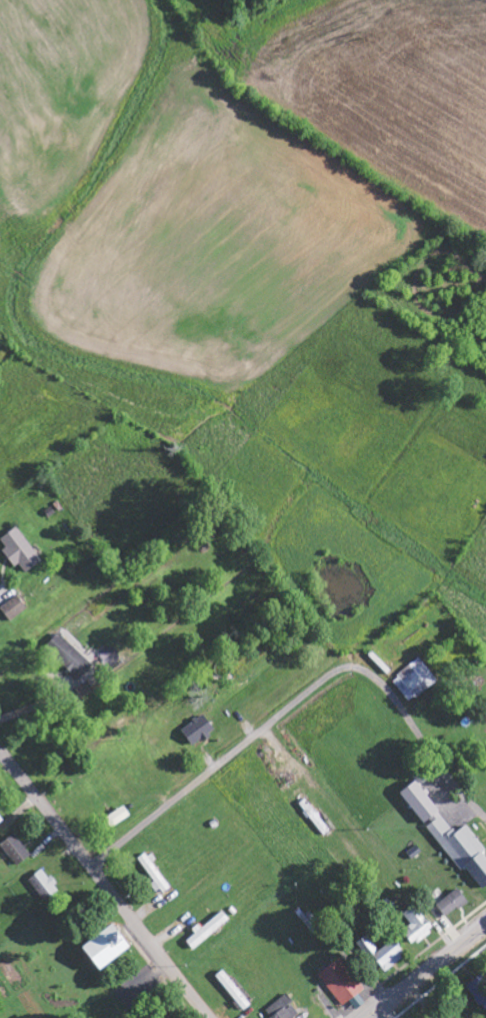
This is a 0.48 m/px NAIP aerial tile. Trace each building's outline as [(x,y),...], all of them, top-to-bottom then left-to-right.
[(25,573),(41,563),(19,527),(0,539),(6,549),(3,550),(14,568),(21,565),(25,573)] [(28,609),(18,596),(1,610),(11,623),(28,609)] [(79,682),(94,665),(63,637),(48,653),(79,682)] [(392,681),(411,704),(439,681),(420,659),(392,681)] [(216,732),(204,715),(182,731),(194,747),(216,732)] [(426,827),(427,826),(460,872),(466,867),(483,892),(485,890),(485,856),(485,854),(485,853),(485,851),(468,826),(456,834),(417,781),(401,793),(426,827)] [(1,845),(18,867),(32,855),(15,834),(1,845)] [(139,861),(161,893),(171,887),(149,854),(139,861)] [(30,880),(45,901),(60,890),(44,869),(30,880)] [(437,906),(447,919),(468,902),(458,890),(437,906)] [(403,915),(412,925),(403,933),(414,946),(435,930),(415,906),(403,915)] [(196,933),(197,934),(187,943),(195,951),(230,920),(222,911),(196,933)] [(99,972),(129,947),(111,925),(81,949),(99,972)] [(381,974),(406,959),(394,941),(378,952),(368,937),(360,941),(381,974)] [(365,990),(341,958),(319,975),(343,1007),(365,990)] [(216,977),(244,1011),(251,1005),(223,971),(216,977)] [(483,976),(468,985),(485,1012),(485,980),(483,976)] [(301,1014),(286,995),(267,1010),(273,1017),(295,1017),(301,1014)]
